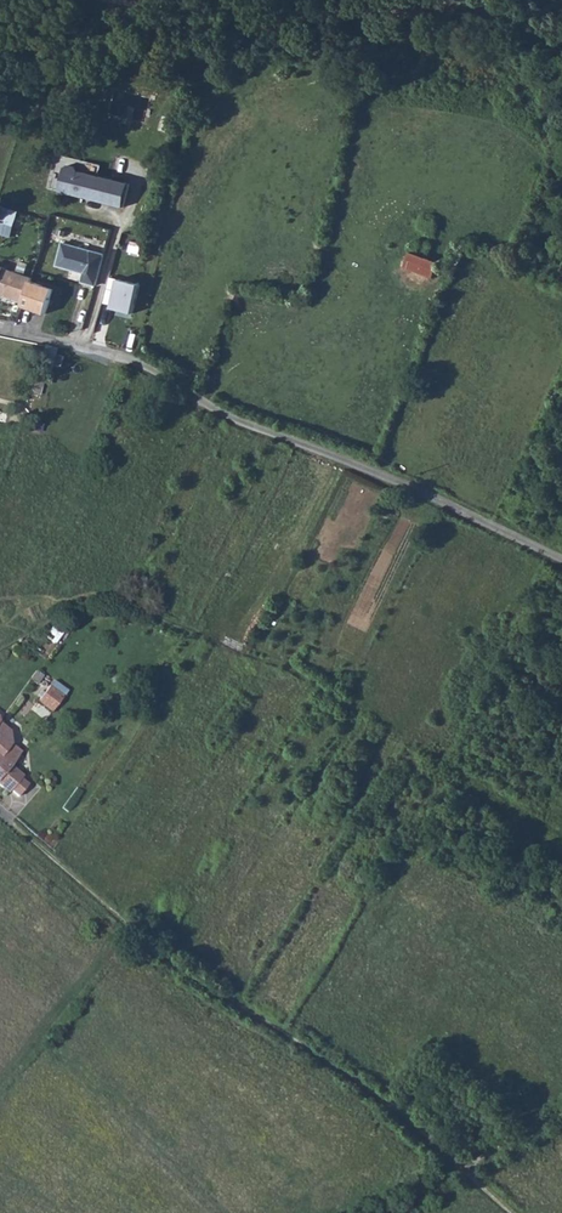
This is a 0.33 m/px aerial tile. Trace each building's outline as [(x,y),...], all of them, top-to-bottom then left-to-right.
[(55,156),(46,190),(126,210),(132,185),(98,177),(100,167),(55,156)] [(25,217),(11,213),(8,222),(22,227),(25,217)] [(63,243),(57,266),(85,273),(83,282),(96,286),(104,254),(63,243)] [(435,277),(441,261),(411,250),(405,266),(435,277)] [(24,302),(32,278),(0,267),(0,294),(24,302)] [(55,287),(32,278),(24,302),(23,305),(48,313),(55,287)] [(121,278),(113,308),(134,312),(143,284),(121,278)] [(62,355),(56,354),(56,346),(41,344),(36,391),(42,392),(43,379),(52,380),(53,366),(61,367),(62,355)] [(36,671),(30,679),(37,685),(43,677),(36,671)] [(50,686),(38,702),(51,713),(68,691),(54,681),(50,686)] [(9,793),(11,791),(18,797),(28,785),(21,779),(23,777),(10,766),(21,752),(10,743),(9,732),(0,724),(0,785),(9,793)]
